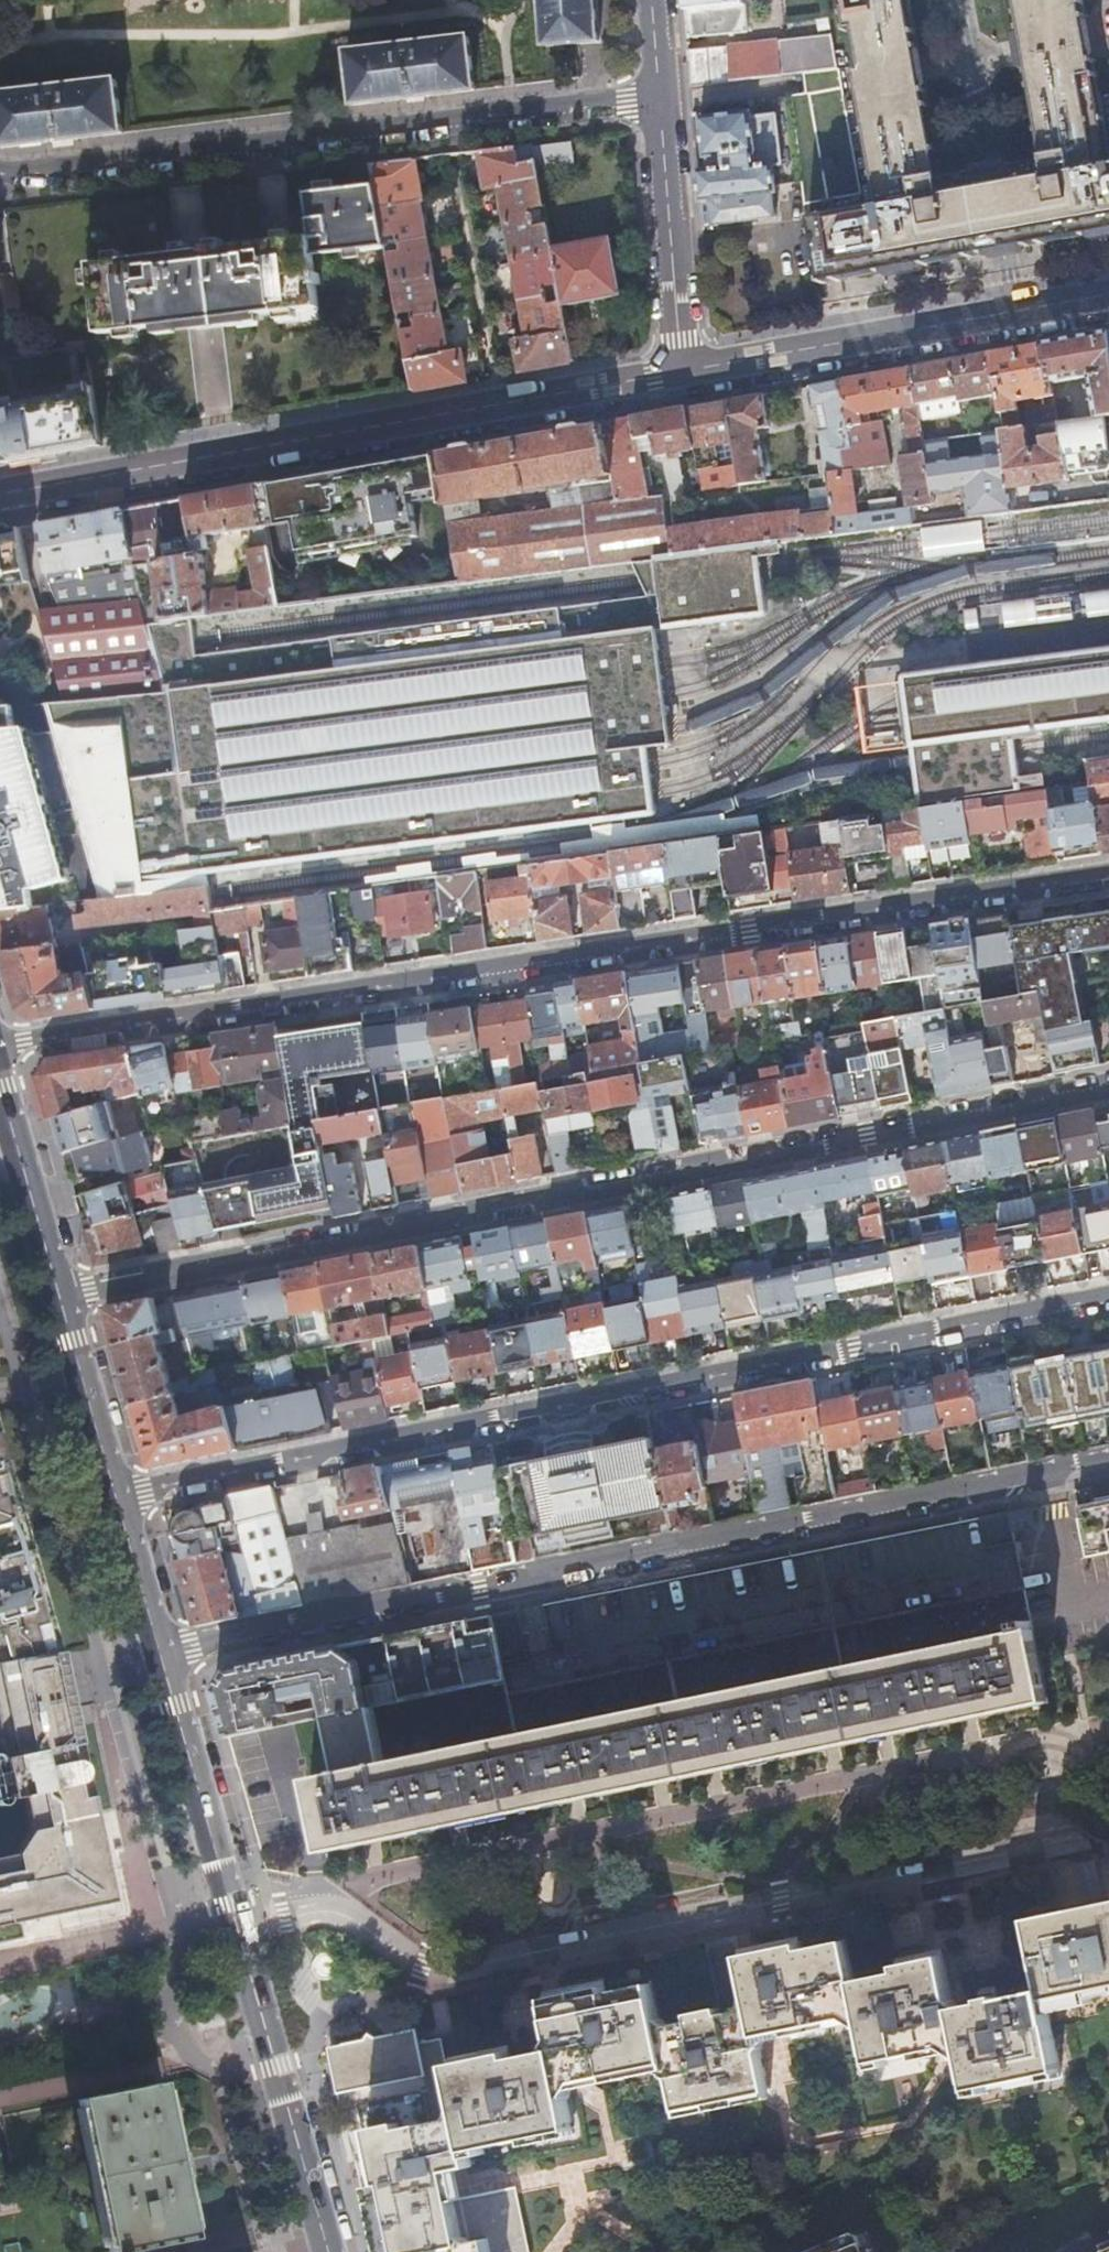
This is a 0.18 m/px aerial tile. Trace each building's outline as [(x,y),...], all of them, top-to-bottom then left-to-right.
[(546,47),(578,44),(599,42),(595,0),(542,0),(546,47)] [(686,38),(745,33),(742,0),(683,0),(686,38)] [(843,35),(850,34),(857,73),(851,74),(876,207),(853,211),(808,220),(820,285),(865,277),(999,252),(1108,231),(1108,164),(1107,164),(1077,0),(1010,0),(1040,162),(938,180),(905,0),(837,0),(843,35)] [(420,98),(474,92),(468,38),(347,53),(353,107),(420,98)] [(800,74),(835,70),(830,39),(687,50),(690,87),(800,74)] [(835,70),(800,74),(803,96),(789,98),(802,206),(850,198),(859,196),(835,70)] [(0,150),(65,142),(122,135),(116,82),(0,96),(0,149),(0,150)] [(707,170),(696,171),(699,201),(701,227),(774,218),(771,196),(775,195),(772,167),(780,166),(773,115),(750,118),(749,113),(698,119),(702,158),(706,158),(707,170)] [(533,145),(481,152),(483,169),(487,187),(501,185),(504,204),(511,241),(518,281),(525,319),(528,338),(515,341),(517,356),(520,371),(572,362),(562,306),(551,248),(539,178),(534,152),(533,145)] [(570,146),(534,152),(539,178),(575,170),(570,146)] [(415,160),(371,165),(375,186),(386,249),(411,391),(464,381),(461,367),(458,351),(446,353),(443,333),(436,296),(429,258),(423,219),(419,200),(422,200),(418,179),(415,160)] [(306,194),(308,214),(289,216),(292,243),(199,254),(90,267),(98,337),(121,334),(181,327),(234,321),(286,315),(319,311),(316,289),(321,288),(319,276),(315,277),(312,257),(386,249),(375,186),(306,194)] [(551,248),(562,306),(622,295),(612,237),(551,248)] [(0,271),(0,324),(6,330),(34,296),(27,290),(22,284),(18,277),(16,270),(0,271)] [(1043,345),(1050,385),(1089,379),(1096,417),(1104,416),(1108,416),(1108,337),(1108,333),(1100,335),(1043,345)] [(63,345),(64,350),(65,353),(84,350),(83,342),(63,345)] [(1057,422),(1053,405),(1050,385),(1043,345),(1016,350),(989,355),(995,395),(1000,430),(999,430),(1008,488),(1009,488),(1048,483),(1068,481),(1067,478),(1066,473),(1057,422)] [(950,362),(910,369),(917,405),(956,398),(957,402),(995,395),(989,355),(950,362)] [(900,456),(907,507),(933,503),(931,494),(923,441),(917,405),(910,369),(875,375),(839,382),(850,449),(842,450),(845,472),(851,471),(888,466),(879,421),(864,423),(863,415),(903,408),(911,454),(900,456)] [(0,403),(0,417),(8,465),(54,457),(100,448),(98,434),(88,374),(82,375),(84,388),(72,390),(73,395),(17,405),(16,400),(0,403)] [(812,407),(816,406),(820,431),(818,432),(821,449),(816,450),(818,459),(815,460),(817,476),(826,474),(828,474),(845,472),(842,450),(850,449),(839,382),(808,387),(812,407)] [(763,396),(726,402),(742,486),(766,483),(757,431),(768,429),(763,396)] [(742,486),(726,402),(705,406),(684,410),(692,450),(697,471),(698,471),(703,492),(742,486)] [(1066,403),(1053,405),(1057,422),(1069,421),(1066,403)] [(639,456),(653,453),(654,457),(692,450),(684,410),(671,412),(601,425),(616,503),(654,499),(654,498),(649,466),(641,467),(639,456)] [(1057,422),(1066,473),(1067,478),(1087,475),(1108,472),(1108,454),(1104,416),(1096,417),(1069,421),(1057,422)] [(8,465),(0,417),(0,467),(8,465)] [(964,489),(964,492),(967,517),(972,517),(1013,512),(1011,502),(1009,488),(1008,488),(999,430),(982,432),(979,417),(966,419),(967,435),(923,441),(931,494),(964,489)] [(550,488),(553,504),(535,506),(535,505),(509,508),(510,512),(500,513),(501,518),(468,522),(467,513),(446,516),(456,584),(633,561),(671,556),(667,529),(662,497),(654,498),(654,499),(616,503),(601,425),(562,432),(473,448),(436,454),(444,506),(455,504),(455,508),(460,507),(460,504),(484,500),(483,496),(494,494),(495,497),(550,488)] [(98,434),(100,448),(121,444),(119,430),(98,434)] [(444,506),(436,454),(391,462),(346,470),(288,481),(255,487),(264,538),(266,548),(277,608),(456,584),(446,516),(444,506)] [(832,512),(832,517),(856,514),(851,471),(845,472),(828,474),(832,512)] [(264,538),(255,487),(219,493),(184,499),(192,554),(208,552),(206,537),(212,536),(213,543),(220,541),(219,536),(252,531),(254,540),(264,538)] [(868,501),(870,512),(896,508),(895,497),(868,501)] [(96,515),(36,526),(45,575),(61,572),(149,557),(145,532),(158,530),(164,562),(193,557),(192,554),(184,499),(155,505),(96,515)] [(832,517),(834,535),(910,525),(907,507),(896,508),(870,512),(856,514),(832,517)] [(667,529),(671,556),(784,541),(834,535),(832,517),(832,512),(801,516),(800,511),(792,512),(792,517),(675,533),(674,528),(667,529)] [(924,541),(926,556),(984,549),(982,534),(980,522),(922,529),(924,541)] [(21,529),(0,533),(0,586),(27,582),(27,583),(30,583),(28,577),(21,529)] [(48,705),(112,900),(209,889),(661,824),(657,799),(652,766),(649,750),(676,747),(673,726),(668,691),(665,660),(661,629),(767,614),(762,563),(761,557),(785,554),(784,541),(671,556),(633,561),(642,579),(652,598),(198,657),(193,619),(162,622),(145,625),(164,694),(64,703),(48,705)] [(277,608),(266,548),(246,551),(252,592),(236,594),(235,589),(209,593),(210,596),(206,596),(202,556),(193,557),(164,562),(155,563),(156,576),(161,582),(163,604),(160,610),(162,622),(193,619),(277,608)] [(63,585),(61,572),(45,575),(50,587),(63,585)] [(50,587),(61,611),(140,602),(133,572),(127,573),(129,584),(124,585),(122,574),(63,585),(50,587)] [(39,613),(61,693),(64,703),(164,694),(145,625),(140,602),(61,611),(49,612),(39,613)] [(905,676),(908,702),(915,761),(921,809),(964,802),(1024,793),(1018,748),(1016,733),(1108,721),(1108,650),(905,676)] [(64,703),(61,693),(47,698),(48,705),(64,703)] [(0,709),(0,914),(83,904),(31,733),(18,734),(16,708),(0,709)] [(1087,762),(1087,763),(1091,784),(1101,846),(1102,855),(1108,854),(1108,759),(1087,762)] [(1061,852),(1101,846),(1091,784),(1076,786),(1080,808),(1066,810),(1063,788),(1046,790),(1056,853),(1061,852)] [(1057,862),(1056,853),(1046,790),(1024,793),(964,802),(969,834),(1003,829),(1018,827),(1016,816),(1036,813),(1038,827),(1027,829),(1032,866),(1057,862)] [(932,881),(939,880),(975,875),(969,834),(964,802),(921,809),(926,843),(928,852),(928,858),(932,881)] [(904,846),(926,843),(921,809),(903,811),(905,822),(884,825),(884,826),(888,849),(889,854),(889,859),(890,863),(893,887),(910,885),(907,861),(904,846)] [(872,828),(870,816),(839,820),(841,832),(846,865),(868,862),(889,859),(889,854),(888,849),(884,826),(872,828)] [(841,832),(839,820),(821,823),(825,848),(789,854),(794,888),(797,902),(824,898),(851,894),(847,870),(846,865),(841,832)] [(805,836),(804,826),(785,828),(786,839),(805,836)] [(786,839),(785,828),(764,831),(773,891),(794,888),(789,854),(786,839)] [(773,891),(764,831),(737,835),(739,847),(721,850),(726,885),(728,898),(750,894),(773,891)] [(665,846),(669,873),(671,884),(671,889),(676,921),(698,918),(694,889),(726,885),(721,850),(719,838),(665,846)] [(904,846),(907,861),(928,858),(928,852),(926,843),(904,846)] [(669,873),(665,846),(611,854),(614,876),(616,890),(622,929),(646,926),(641,889),(656,886),(671,884),(669,873)] [(614,876),(611,854),(529,866),(533,888),(614,876)] [(533,888),(529,866),(521,867),(523,878),(486,884),(492,923),(514,920),(537,917),(535,902),(533,888)] [(486,884),(484,872),(476,873),(478,885),(486,884)] [(478,885),(476,873),(438,879),(443,918),(455,916),(453,899),(475,896),(478,919),(482,918),(478,885)] [(0,914),(0,940),(4,954),(59,947),(52,920),(77,917),(79,929),(93,927),(93,922),(195,909),(196,914),(189,920),(190,930),(214,927),(212,912),(209,889),(112,900),(83,904),(0,914)] [(374,900),(372,889),(332,894),(335,909),(346,908),(349,928),(363,926),(367,947),(374,946),(374,950),(366,956),(368,969),(385,966),(380,937),(374,900)] [(622,929),(616,890),(582,895),(587,935),(622,929)] [(428,892),(374,900),(380,937),(391,935),(392,937),(413,934),(434,931),(428,892)] [(332,941),(325,896),(299,899),(308,965),(310,978),(347,972),(353,971),(350,949),(344,949),(342,940),(332,941)] [(537,917),(541,942),(574,937),(568,897),(535,902),(537,917)] [(308,965),(299,899),(284,901),(289,930),(262,935),(268,971),(308,965)] [(251,951),(244,907),(212,912),(214,927),(215,933),(228,931),(228,935),(237,933),(240,952),(251,951)] [(93,927),(196,914),(195,909),(93,922),(93,927)] [(1023,997),(1039,994),(1078,987),(1071,955),(1108,948),(1108,909),(1022,922),(1010,924),(1017,963),(1023,997)] [(970,920),(979,969),(1017,963),(1010,924),(1009,914),(995,916),(970,920)] [(952,922),(931,926),(934,943),(943,991),(947,1011),(960,1008),(985,1004),(979,969),(970,920),(952,922)] [(451,931),(455,955),(487,950),(483,926),(451,931)] [(181,932),(185,958),(190,958),(191,968),(165,971),(169,1000),(215,992),(224,991),(219,957),(215,933),(214,927),(190,930),(181,932)] [(877,934),(886,985),(888,998),(915,993),(919,1016),(941,1012),(938,992),(943,991),(934,943),(915,947),(911,929),(904,930),(877,934)] [(159,934),(138,937),(142,968),(164,965),(159,934)] [(847,939),(857,990),(886,985),(877,934),(863,936),(847,939)] [(88,976),(96,1011),(138,1004),(169,1000),(165,971),(164,965),(142,968),(138,937),(81,944),(84,955),(88,976)] [(816,944),(826,995),(857,990),(847,939),(830,942),(816,944)] [(59,947),(4,954),(8,968),(20,1012),(35,1020),(96,1011),(88,976),(63,981),(60,958),(84,955),(81,944),(59,947)] [(801,946),(787,948),(796,1000),(797,1008),(803,1007),(801,999),(826,995),(816,944),(801,946)] [(772,951),(756,953),(766,1004),(767,1012),(773,1011),(772,1004),(796,1000),(787,948),(772,951)] [(219,957),(224,991),(235,989),(246,988),(240,953),(219,957)] [(727,958),(736,1009),(737,1015),(742,1014),(741,1008),(766,1004),(756,953),(745,955),(727,958)] [(696,962),(706,1014),(736,1009),(727,958),(711,960),(696,962)] [(654,1036),(652,1024),(661,1022),(658,1008),(674,1005),(667,967),(635,972),(626,973),(642,1065),(686,1057),(712,1053),(706,1014),(696,962),(677,965),(689,1030),(654,1036)] [(589,1049),(591,1055),(594,1073),(642,1065),(626,973),(600,977),(576,981),(585,1027),(622,1020),(626,1042),(589,1049)] [(563,983),(555,985),(563,1030),(585,1027),(576,981),(563,983)] [(527,1000),(534,1041),(551,1038),(555,1054),(556,1061),(539,1064),(542,1082),(568,1078),(572,1077),(568,1059),(563,1030),(555,985),(539,987),(525,989),(527,1000)] [(1078,987),(1039,994),(1043,1016),(1050,1049),(1056,1075),(1071,1072),(1099,1067),(1090,1023),(1085,1024),(1078,987)] [(1031,1018),(1043,1016),(1039,994),(1023,997),(985,1004),(989,1026),(1031,1018)] [(499,1004),(507,1045),(534,1041),(527,1000),(512,1002),(499,1004)] [(435,1046),(436,1053),(438,1064),(481,1057),(472,1008),(450,1012),(429,1015),(427,1004),(413,1007),(418,1031),(432,1028),(435,1046)] [(472,1008),(481,1057),(482,1061),(503,1057),(501,1046),(507,1045),(499,1004),(486,1006),(472,1008)] [(983,1033),(966,1036),(960,1008),(947,1011),(963,1094),(985,1089),(1013,1084),(1006,1049),(986,1052),(983,1033)] [(919,1016),(897,1020),(903,1051),(929,1046),(939,1098),(963,1094),(947,1011),(941,1012),(919,1016)] [(831,1020),(831,1021),(833,1031),(863,1026),(861,1015),(831,1020)] [(1043,1016),(1031,1018),(1038,1052),(1050,1049),(1043,1016)] [(867,1033),(880,1110),(896,1107),(913,1104),(903,1051),(897,1020),(892,1021),(866,1025),(867,1033)] [(831,1021),(800,1026),(802,1037),(824,1033),(833,1031),(831,1021)] [(297,1167),(306,1213),(320,1211),(334,1208),(324,1157),(322,1147),(317,1121),(321,1121),(315,1088),(322,1087),(320,1080),(372,1072),(371,1065),(363,1026),(289,1037),(276,1039),(281,1067),(283,1076),(292,1126),(289,1126),(298,1167),(297,1167)] [(800,1026),(771,1031),(772,1042),(776,1042),(802,1037),(800,1026)] [(211,1038),(214,1051),(221,1087),(263,1080),(261,1071),(281,1067),(276,1039),(274,1028),(247,1032),(211,1038)] [(741,1036),(743,1047),(772,1042),(771,1031),(741,1036)] [(828,1052),(839,1118),(860,1114),(880,1110),(867,1033),(826,1041),(828,1052)] [(551,1038),(534,1041),(537,1058),(555,1054),(551,1038)] [(182,1042),(163,1045),(180,1104),(185,1122),(190,1139),(192,1145),(199,1144),(226,1138),(222,1115),(191,1121),(184,1093),(210,1089),(213,1103),(219,1102),(224,1101),(221,1087),(214,1051),(198,1053),(184,1055),(182,1042)] [(144,1048),(128,1051),(140,1094),(146,1114),(180,1104),(163,1045),(144,1048)] [(1050,1049),(1038,1052),(1042,1078),(1056,1075),(1050,1049)] [(49,1063),(39,1077),(51,1119),(94,1107),(108,1103),(116,1101),(123,1099),(140,1094),(128,1051),(77,1059),(49,1063)] [(813,1078),(783,1084),(791,1128),(815,1123),(839,1118),(828,1052),(815,1054),(816,1059),(810,1060),(813,1078)] [(387,1098),(425,1091),(428,1102),(445,1099),(440,1076),(438,1064),(436,1053),(387,1062),(371,1065),(372,1072),(380,1111),(389,1109),(387,1098)] [(591,1055),(568,1059),(572,1077),(587,1074),(594,1073),(591,1055)] [(510,1058),(515,1087),(526,1085),(521,1056),(510,1058)] [(438,1064),(440,1076),(484,1069),(482,1061),(481,1057),(438,1064)] [(686,1057),(642,1065),(658,1154),(678,1151),(670,1108),(666,1109),(663,1090),(691,1084),(691,1083),(686,1057)] [(594,1073),(587,1074),(595,1110),(612,1107),(632,1104),(633,1109),(629,1110),(638,1158),(658,1154),(642,1065),(594,1073)] [(780,1069),(762,1072),(763,1077),(738,1082),(748,1136),(769,1132),(791,1128),(783,1084),(780,1069)] [(572,1077),(568,1078),(569,1089),(546,1093),(551,1118),(546,1119),(557,1175),(575,1171),(567,1132),(583,1130),(598,1127),(595,1110),(587,1074),(572,1077)] [(729,1085),(692,1092),(702,1146),(724,1141),(748,1136),(738,1082),(737,1075),(728,1077),(729,1085)] [(221,1113),(222,1115),(226,1138),(289,1126),(292,1126),(283,1076),(273,1078),(274,1084),(264,1086),(261,1092),(266,1118),(243,1122),(241,1110),(221,1113)] [(535,1135),(519,1138),(514,1115),(544,1110),(538,1083),(526,1085),(515,1087),(500,1089),(506,1116),(511,1140),(512,1146),(513,1154),(519,1182),(535,1179),(543,1177),(536,1141),(535,1135)] [(454,1137),(461,1174),(465,1193),(495,1187),(519,1182),(513,1154),(489,1159),(487,1152),(498,1150),(502,1143),(499,1131),(493,1126),(482,1128),(481,1121),(506,1116),(500,1089),(488,1092),(446,1099),(454,1137)] [(427,1180),(427,1181),(431,1200),(447,1197),(465,1193),(461,1174),(454,1137),(446,1099),(445,1099),(428,1102),(413,1105),(420,1143),(427,1180)] [(94,1107),(51,1119),(61,1157),(73,1153),(118,1140),(108,1103),(94,1107)] [(389,1109),(380,1111),(384,1135),(387,1151),(394,1187),(411,1184),(427,1180),(420,1143),(413,1105),(389,1109)] [(1093,1112),(1101,1151),(1108,1150),(1108,1109),(1093,1112)] [(380,1111),(321,1121),(317,1121),(322,1147),(384,1135),(380,1111)] [(1077,1115),(1055,1120),(1064,1165),(1102,1157),(1102,1155),(1101,1151),(1093,1112),(1077,1115)] [(1034,1124),(1016,1127),(1026,1172),(1043,1169),(1059,1166),(1064,1165),(1055,1120),(1034,1124)] [(185,1122),(174,1125),(185,1163),(196,1161),(194,1152),(192,1145),(190,1139),(185,1122)] [(979,1135),(988,1181),(1026,1172),(1016,1127),(998,1131),(979,1135)] [(118,1140),(73,1153),(80,1179),(121,1168),(123,1175),(152,1166),(143,1133),(127,1137),(118,1140)] [(979,1135),(960,1138),(940,1142),(950,1188),(955,1187),(957,1194),(984,1188),(983,1182),(988,1181),(979,1135)] [(921,1146),(903,1150),(913,1197),(950,1189),(950,1188),(940,1142),(921,1146)] [(199,1144),(192,1145),(194,1152),(200,1150),(199,1144)] [(394,1187),(387,1151),(380,1152),(381,1160),(365,1163),(374,1211),(398,1206),(394,1187)] [(324,1157),(334,1208),(336,1219),(363,1213),(353,1163),(339,1166),(336,1154),(324,1157)] [(877,1193),(877,1197),(910,1190),(903,1155),(885,1158),(884,1154),(870,1157),(877,1193)] [(821,1204),(877,1193),(870,1157),(841,1162),(814,1168),(821,1204)] [(170,1205),(172,1211),(174,1220),(182,1249),(188,1248),(178,1209),(190,1206),(201,1246),(219,1242),(216,1230),(203,1185),(196,1161),(185,1163),(160,1168),(161,1173),(170,1205)] [(1059,1166),(1043,1169),(1044,1176),(1056,1174),(1061,1172),(1059,1166)] [(297,1167),(203,1185),(216,1230),(235,1227),(306,1213),(297,1167)] [(744,1182),(752,1223),(822,1209),(821,1204),(814,1168),(769,1177),(744,1182)] [(1056,1174),(1059,1192),(1069,1190),(1066,1172),(1061,1172),(1056,1174)] [(125,1184),(85,1196),(89,1212),(94,1228),(134,1216),(129,1197),(147,1191),(153,1210),(170,1205),(161,1173),(125,1184)] [(709,1189),(717,1230),(752,1223),(744,1182),(727,1185),(709,1189)] [(1107,1182),(1093,1185),(1088,1186),(1093,1208),(1108,1204),(1108,1190),(1107,1182)] [(687,1193),(669,1197),(672,1215),(678,1245),(685,1244),(683,1237),(717,1230),(709,1189),(687,1193)] [(1031,1197),(993,1205),(997,1227),(1006,1270),(1025,1266),(1044,1262),(1035,1219),(1031,1197)] [(1082,1254),(1083,1256),(1102,1252),(1108,1250),(1108,1204),(1093,1208),(1074,1212),(1082,1254)] [(864,1218),(881,1215),(880,1211),(879,1205),(862,1208),(864,1218)] [(594,1264),(610,1260),(632,1256),(626,1224),(622,1206),(602,1210),(584,1214),(594,1264)] [(880,1211),(881,1215),(883,1225),(895,1223),(893,1208),(880,1211)] [(940,1215),(945,1237),(922,1242),(930,1285),(949,1281),(968,1277),(959,1234),(955,1212),(940,1215)] [(1035,1219),(1044,1262),(1064,1258),(1082,1254),(1074,1212),(1035,1219)] [(565,1217),(546,1221),(555,1265),(579,1260),(584,1266),(589,1293),(599,1291),(595,1271),(594,1264),(584,1214),(565,1217)] [(859,1219),(863,1242),(885,1237),(883,1225),(881,1215),(864,1218),(859,1219)] [(123,1261),(131,1260),(146,1257),(134,1216),(94,1228),(82,1232),(87,1249),(92,1267),(123,1261)] [(913,1243),(887,1248),(894,1288),(895,1292),(915,1288),(930,1285),(922,1242),(917,1220),(917,1219),(909,1220),(913,1243)] [(182,1249),(174,1220),(152,1225),(160,1254),(182,1249)] [(528,1225),(508,1229),(517,1275),(545,1269),(549,1288),(537,1291),(539,1303),(562,1298),(557,1274),(555,1265),(546,1221),(528,1225)] [(959,1234),(968,1277),(987,1274),(1006,1270),(997,1227),(959,1234)] [(508,1229),(490,1232),(470,1236),(473,1248),(477,1268),(480,1283),(486,1313),(498,1311),(493,1284),(497,1283),(518,1279),(517,1275),(508,1229)] [(846,1245),(829,1248),(831,1254),(832,1260),(833,1259),(841,1299),(862,1295),(883,1290),(894,1288),(887,1248),(885,1237),(863,1242),(861,1242),(863,1253),(848,1256),(846,1245)] [(436,1243),(417,1247),(434,1327),(444,1325),(454,1323),(448,1293),(470,1289),(466,1270),(477,1268),(473,1248),(462,1250),(460,1238),(436,1243)] [(765,1238),(755,1240),(760,1262),(768,1261),(770,1260),(765,1238)] [(373,1256),(382,1299),(384,1309),(421,1302),(422,1308),(425,1307),(426,1312),(386,1320),(389,1336),(408,1333),(434,1327),(417,1247),(395,1251),(373,1256)] [(831,1254),(829,1248),(814,1251),(815,1263),(792,1267),(793,1271),(800,1307),(822,1303),(841,1299),(833,1259),(832,1260),(831,1254)] [(347,1261),(318,1267),(328,1310),(382,1299),(373,1256),(347,1261)] [(763,1322),(753,1268),(752,1264),(751,1261),(727,1265),(730,1278),(716,1281),(725,1330),(743,1326),(763,1322)] [(760,1262),(752,1264),(753,1268),(763,1322),(783,1318),(801,1314),(800,1307),(793,1271),(771,1275),(768,1261),(760,1262)] [(298,1271),(280,1274),(298,1355),(326,1349),(335,1347),(331,1327),(328,1310),(318,1267),(298,1271)] [(714,1268),(695,1272),(697,1285),(679,1289),(688,1337),(707,1333),(725,1330),(716,1281),(714,1268)] [(557,1274),(562,1298),(573,1296),(568,1271),(557,1274)] [(269,1321),(277,1358),(288,1356),(298,1355),(280,1274),(264,1278),(239,1282),(252,1324),(269,1321)] [(676,1276),(638,1283),(640,1297),(650,1345),(670,1341),(688,1337),(679,1289),(676,1276)] [(174,1296),(189,1353),(213,1349),(210,1333),(252,1324),(239,1282),(187,1293),(174,1296)] [(640,1297),(634,1298),(631,1284),(606,1289),(609,1303),(602,1305),(611,1353),(631,1349),(650,1345),(640,1297)] [(894,1288),(883,1290),(885,1300),(879,1305),(882,1323),(900,1319),(895,1292),(894,1288)] [(583,1308),(602,1305),(599,1291),(589,1293),(580,1295),(583,1308)] [(127,1387),(132,1407),(196,1389),(198,1389),(195,1375),(170,1384),(159,1347),(175,1342),(165,1305),(155,1308),(153,1300),(136,1303),(105,1309),(122,1370),(127,1387)] [(583,1308),(564,1312),(574,1360),(592,1356),(611,1353),(602,1305),(583,1308)] [(498,1311),(486,1313),(489,1328),(520,1321),(517,1307),(498,1311)] [(564,1312),(527,1320),(536,1368),(554,1364),(574,1360),(564,1312)] [(331,1327),(335,1347),(354,1343),(371,1340),(389,1336),(386,1320),(385,1316),(331,1327)] [(489,1331),(498,1375),(519,1371),(536,1368),(527,1320),(520,1321),(489,1328),(489,1331)] [(459,1337),(447,1340),(456,1384),(471,1381),(481,1379),(482,1386),(487,1385),(486,1378),(498,1375),(489,1331),(473,1335),(472,1330),(458,1332),(459,1337)] [(371,1340),(354,1343),(357,1360),(361,1363),(364,1362),(375,1360),(375,1356),(371,1340)] [(411,1347),(412,1355),(420,1396),(433,1393),(457,1388),(456,1384),(447,1340),(411,1347)] [(1108,1346),(1080,1351),(1052,1357),(1022,1363),(1006,1366),(1006,1367),(1017,1421),(1020,1435),(1108,1417),(1108,1346)] [(380,1355),(375,1356),(375,1360),(377,1371),(384,1405),(403,1401),(421,1398),(420,1396),(412,1355),(382,1361),(380,1355)] [(329,1433),(322,1405),(317,1383),(295,1387),(288,1356),(277,1358),(268,1360),(290,1440),(311,1436),(329,1433)] [(225,1408),(237,1451),(262,1446),(290,1440),(268,1360),(263,1361),(251,1364),(256,1385),(232,1390),(234,1399),(223,1401),(225,1408)] [(375,1360),(364,1362),(366,1373),(377,1371),(375,1360)] [(339,1365),(330,1367),(333,1380),(342,1378),(339,1365)] [(969,1375),(978,1421),(1010,1415),(1011,1422),(1017,1421),(1006,1367),(987,1371),(969,1375)] [(214,1371),(195,1375),(198,1389),(218,1383),(214,1371)] [(342,1378),(333,1380),(345,1430),(367,1425),(388,1421),(384,1405),(377,1371),(366,1373),(342,1378)] [(951,1378),(932,1382),(941,1429),(978,1421),(969,1375),(951,1378)] [(756,1393),(732,1398),(737,1420),(747,1473),(756,1516),(794,1508),(793,1500),(788,1502),(783,1478),(797,1475),(798,1479),(795,1480),(801,1507),(825,1502),(836,1500),(833,1482),(827,1452),(818,1404),(813,1381),(798,1384),(756,1393)] [(893,1389),(903,1436),(924,1432),(928,1450),(945,1447),(941,1429),(932,1382),(914,1385),(893,1389)] [(190,1461),(237,1451),(225,1408),(203,1414),(196,1389),(132,1407),(141,1438),(150,1468),(190,1461)] [(856,1397),(865,1444),(903,1436),(893,1389),(875,1393),(856,1397)] [(818,1404),(827,1452),(865,1444),(856,1397),(837,1400),(818,1404)] [(694,1429),(690,1411),(676,1413),(681,1437),(695,1435),(694,1429)] [(1010,1415),(978,1421),(988,1470),(999,1468),(1025,1462),(1020,1435),(1017,1421),(1011,1422),(1010,1415)] [(737,1420),(720,1424),(694,1429),(695,1435),(697,1445),(704,1482),(747,1473),(737,1420)] [(651,1441),(613,1449),(599,1437),(570,1443),(539,1449),(532,1464),(495,1471),(504,1515),(508,1536),(510,1543),(563,1532),(566,1545),(614,1536),(612,1522),(665,1512),(654,1454),(651,1441)] [(675,1449),(654,1454),(665,1512),(697,1504),(696,1497),(707,1495),(704,1482),(697,1445),(675,1449)] [(493,1460),(473,1464),(470,1450),(449,1454),(473,1572),(494,1568),(514,1564),(510,1543),(508,1536),(483,1541),(479,1519),(504,1515),(495,1471),(493,1460)] [(393,1521),(411,1584),(442,1578),(473,1572),(449,1454),(414,1461),(378,1468),(391,1511),(393,1521)] [(889,1467),(893,1489),(902,1487),(912,1485),(908,1463),(889,1467)] [(336,1477),(341,1500),(330,1503),(335,1522),(339,1524),(347,1523),(346,1521),(391,1511),(378,1468),(362,1471),(344,1475),(336,1477)] [(870,1473),(833,1482),(836,1500),(855,1496),(874,1492),(870,1473)] [(47,1654),(6,1509),(0,1489),(0,1662),(47,1654)] [(238,1619),(259,1614),(279,1610),(302,1606),(297,1587),(286,1545),(277,1513),(271,1489),(250,1494),(228,1498),(240,1544),(254,1596),(233,1601),(238,1619)] [(175,1525),(174,1530),(168,1532),(172,1546),(176,1561),(220,1551),(224,1553),(222,1548),(240,1544),(228,1498),(204,1503),(183,1507),(185,1513),(180,1516),(177,1520),(175,1525)] [(1075,1506),(1078,1519),(1076,1520),(1085,1560),(1108,1555),(1108,1499),(1081,1504),(1075,1506)] [(1024,1592),(1014,1529),(1037,1525),(1034,1507),(907,1528),(910,1550),(929,1547),(933,1569),(929,1570),(935,1606),(1024,1592)] [(286,1545),(297,1587),(302,1606),(354,1596),(411,1584),(393,1521),(374,1526),(372,1522),(286,1545)] [(220,1551),(176,1561),(188,1605),(195,1627),(238,1619),(220,1551)] [(488,1617),(497,1665),(524,1660),(523,1655),(514,1612),(488,1617)] [(460,1623),(372,1640),(353,1644),(366,1710),(501,1682),(497,1665),(488,1617),(460,1623)] [(379,1766),(366,1710),(324,1719),(336,1775),(308,1781),(323,1854),(370,1844),(423,1833),(521,1812),(581,1800),(661,1783),(820,1750),(890,1735),(978,1717),(1047,1702),(1039,1666),(1031,1629),(1029,1630),(1027,1623),(1013,1625),(1015,1633),(379,1766)] [(228,1668),(213,1693),(226,1739),(324,1719),(366,1710),(353,1644),(341,1646),(228,1668)] [(47,1654),(0,1662),(0,1926),(87,1907),(96,1894),(104,1881),(49,1654),(47,1654)] [(1088,2002),(1108,1997),(1108,1906),(1067,1916),(1021,1927),(1038,1997),(1045,2026),(1091,2015),(1088,2002)] [(1038,1997),(994,2008),(992,2002),(984,2003),(977,2005),(978,2012),(948,2019),(937,2013),(923,1958),(901,1963),(878,1969),(881,1982),(837,1992),(826,1952),(782,1963),(779,1950),(756,1955),(733,1960),(745,2010),(737,2020),(717,2024),(716,2018),(703,2021),(685,2026),(686,2031),(666,2036),(654,2029),(644,1993),(601,2003),(597,1990),(568,1997),(538,2004),(550,2050),(542,2063),(500,2072),(444,2085),(433,2042),(400,2050),(397,2037),(353,2048),(322,2055),(336,2114),(353,2111),(357,2133),(366,2173),(371,2196),(383,2251),(525,2251),(510,2191),(447,2205),(440,2178),(472,2170),(467,2148),(571,2122),(566,2100),(572,2090),(658,2070),(668,2075),(679,2116),(767,2094),(758,2056),(764,2045),(851,2024),(861,2029),(871,2071),(888,2066),(886,2060),(913,2053),(915,2060),(952,2051),(961,2056),(972,2097),(992,2092),(990,2084),(1026,2076),(1028,2083),(1057,2076),(1045,2026),(1038,1997)] [(78,2097),(107,2251),(124,2251),(134,2250),(134,2251),(172,2251),(170,2242),(188,2238),(159,2081),(78,2097)] [(856,2236),(849,2233),(805,2251),(863,2251),(856,2236)] [(1098,2246),(1101,2251),(1108,2251),(1108,2242),(1098,2246)]
